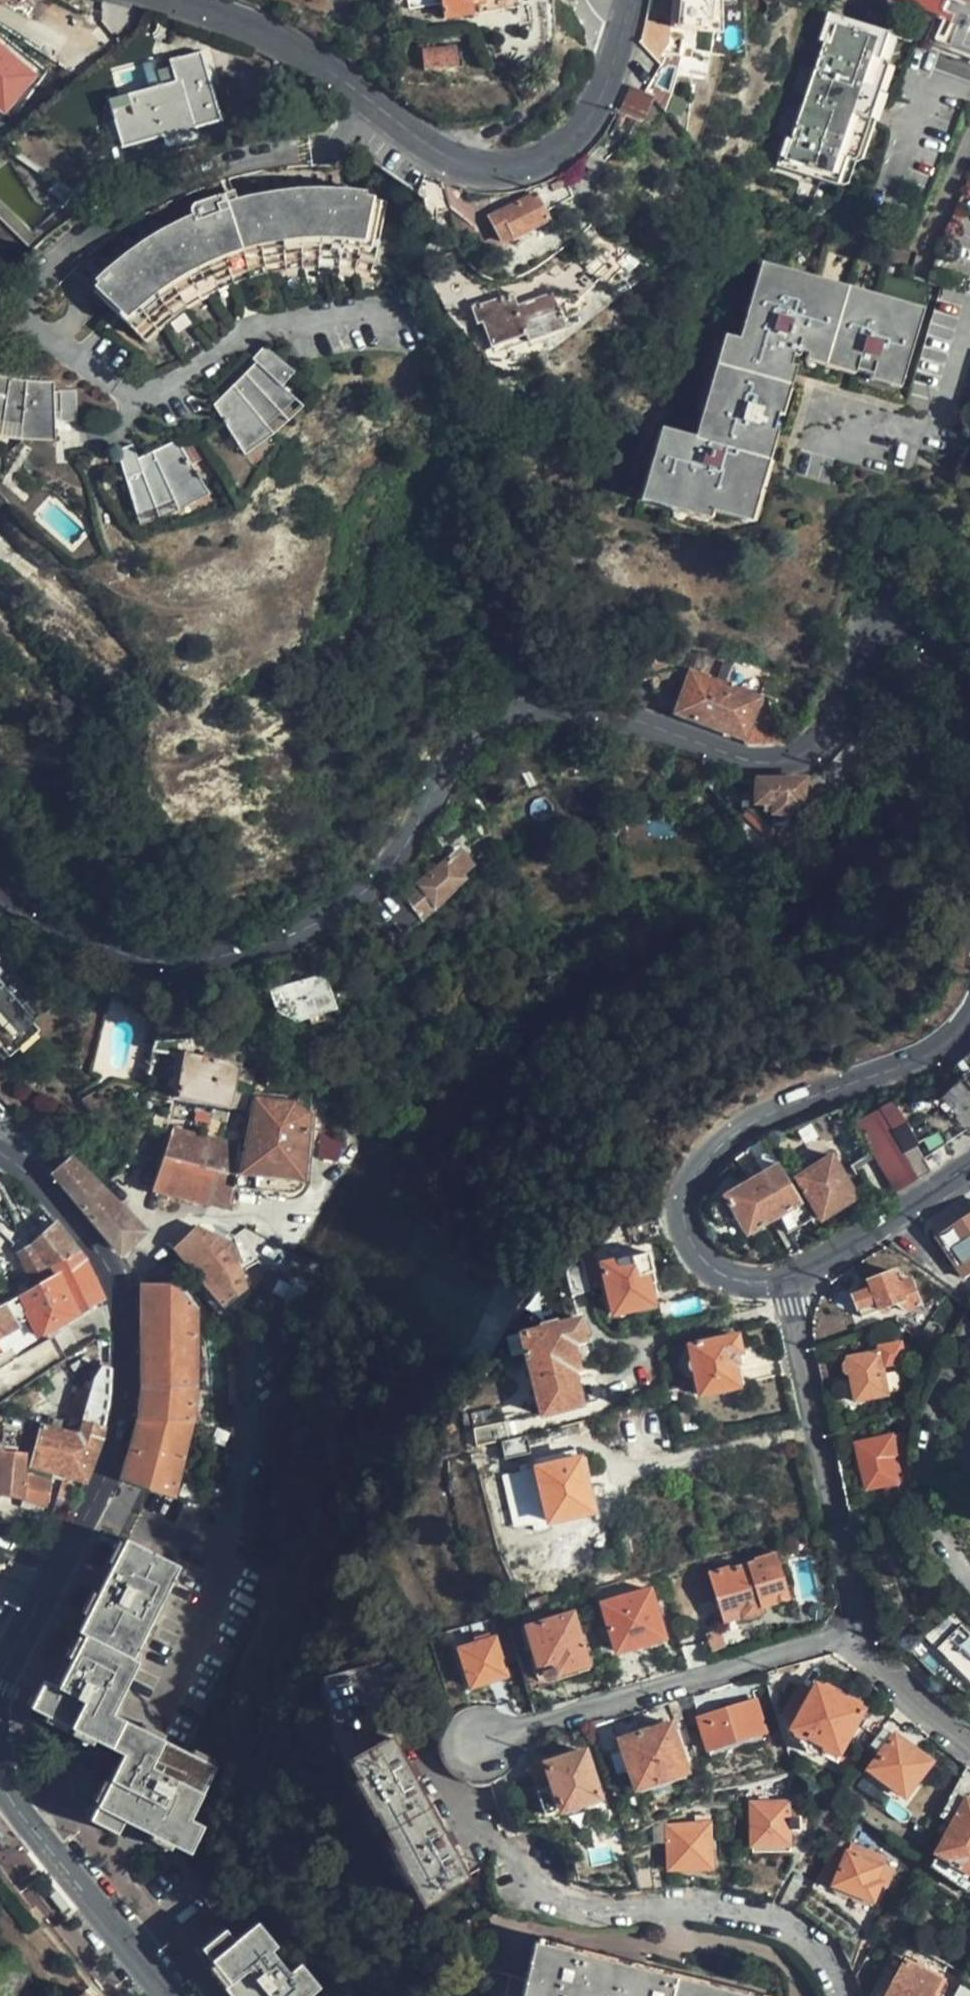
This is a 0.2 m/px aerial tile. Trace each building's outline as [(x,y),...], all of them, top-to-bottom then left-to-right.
[(441,20),(471,15),(469,2),(482,0),(437,0),(441,20)] [(674,26),(697,28),(699,20),(714,21),(716,0),(677,0),(674,26)] [(939,5),(963,15),(967,7),(952,0),(941,0),(939,5)] [(865,53),(874,25),(811,5),(802,33),(810,36),(778,139),(770,136),(761,161),(824,183),(832,156),(839,159),(873,56),(865,53)] [(628,73),(644,88),(660,63),(654,56),(667,24),(644,17),(639,38),(628,73)] [(888,29),(874,25),(865,53),(873,56),(839,159),(832,156),(824,183),(838,187),(846,161),(853,163),(886,60),(879,57),(888,29)] [(217,121),(199,52),(167,62),(174,82),(108,100),(121,146),(191,127),(192,130),(195,130),(196,127),(217,121)] [(461,70),(461,59),(455,59),(455,52),(413,52),(413,57),(420,57),(420,70),(461,70)] [(2,106),(26,74),(0,55),(0,104),(2,106)] [(642,122),(652,99),(652,96),(644,88),(628,73),(615,110),(642,122)] [(541,181),(531,184),(534,193),(487,218),(501,242),(547,219),(543,210),(571,196),(566,188),(566,184),(560,172),(552,177),(541,181)] [(374,266),(386,198),(362,195),(325,192),(296,194),(240,203),(237,192),(233,194),(231,189),(197,200),(191,205),(196,220),(162,237),(138,253),(94,290),(142,337),(174,312),(205,288),(229,277),(255,267),(277,263),(313,261),(350,263),(374,266)] [(580,296),(599,277),(585,265),(567,283),(580,296)] [(774,429),(779,413),(773,411),(782,382),(769,377),(778,352),(793,356),(795,348),(852,364),(851,370),(867,374),(868,369),(895,376),(914,315),(757,272),(736,338),(719,333),(709,362),(720,366),(696,439),(663,430),(645,488),(713,507),(713,511),(740,519),(769,428),(774,429)] [(563,328),(551,292),(515,305),(511,293),(469,308),(475,324),(479,323),(488,346),(523,335),(526,342),(563,328)] [(306,398),(291,376),(303,366),(280,335),(267,344),(270,349),(256,361),(265,373),(237,394),(218,405),(241,444),(273,426),(306,398)] [(75,391),(56,390),(56,382),(20,379),(0,376),(0,431),(14,434),(55,436),(56,419),(74,417),(75,391)] [(117,449),(131,508),(170,497),(174,509),(206,493),(179,444),(158,453),(139,458),(135,446),(117,449)] [(170,497),(131,508),(136,519),(174,509),(170,497)] [(770,725),(777,707),(691,673),(676,711),(744,736),(751,718),(770,725)] [(798,798),(801,781),(755,780),(754,800),(772,801),(773,812),(790,813),(791,799),(798,798)] [(429,873),(444,892),(460,878),(457,873),(469,862),(457,849),(429,873)] [(400,934),(444,892),(429,873),(383,907),(377,900),(366,907),(381,928),(392,922),(400,934)] [(16,970),(11,975),(0,962),(0,1049),(0,1050),(49,1006),(16,970)] [(328,972),(270,985),(279,1021),(337,1008),(328,972)] [(952,1067),(969,1095),(969,1051),(952,1067)] [(231,1103),(239,1064),(185,1053),(178,1094),(231,1103)] [(279,1091),(282,1073),(257,1069),(253,1086),(279,1091)] [(211,1193),(208,1203),(229,1209),(232,1187),(257,1191),(257,1183),(277,1185),(281,1191),(284,1193),(291,1193),(294,1192),(299,1185),(308,1112),(293,1100),(254,1096),(243,1148),(221,1142),(211,1193)] [(883,1172),(894,1194),(927,1173),(910,1148),(915,1145),(891,1104),(856,1126),(862,1135),(883,1172)] [(169,1129),(157,1169),(151,1189),(208,1203),(211,1193),(221,1142),(169,1129)] [(765,1139),(745,1151),(757,1174),(710,1203),(718,1218),(731,1210),(744,1232),(774,1215),(785,1232),(809,1218),(765,1139)] [(819,1217),(853,1197),(829,1157),(794,1176),(819,1217)] [(139,1231),(66,1159),(52,1172),(119,1250),(139,1231)] [(46,1264),(75,1250),(61,1233),(47,1215),(30,1232),(34,1239),(18,1253),(37,1283),(52,1274),(46,1264)] [(934,1238),(961,1281),(969,1275),(969,1215),(934,1238)] [(196,1227),(175,1248),(222,1304),(242,1286),(228,1244),(196,1227)] [(87,1273),(75,1250),(46,1264),(52,1274),(37,1283),(19,1294),(38,1337),(100,1301),(98,1296),(87,1273)] [(650,1303),(643,1273),(649,1271),(644,1252),(598,1265),(611,1313),(650,1303)] [(586,1290),(577,1257),(560,1268),(569,1295),(586,1290)] [(303,1287),(314,1270),(303,1262),(299,1266),(294,1261),(285,1275),(303,1287)] [(860,1316),(898,1302),(905,1308),(919,1301),(913,1282),(908,1278),(897,1283),(893,1271),(868,1280),(871,1288),(852,1295),(832,1284),(825,1299),(848,1312),(854,1303),(860,1316)] [(193,1306),(173,1283),(142,1282),(141,1311),(140,1385),(139,1404),(136,1426),(134,1436),(121,1480),(171,1496),(189,1415),(193,1389),(193,1306)] [(64,1359),(50,1337),(19,1356),(15,1350),(34,1339),(23,1320),(18,1323),(4,1303),(0,1305),(0,1349),(2,1351),(0,1352),(0,1403),(64,1359)] [(570,1368),(574,1366),(569,1341),(580,1338),(576,1319),(552,1324),(552,1322),(538,1325),(538,1328),(517,1334),(522,1354),(542,1349),(549,1374),(570,1368)] [(735,1385),(728,1353),(737,1350),(734,1334),(686,1345),(688,1358),(684,1360),(683,1366),(688,1369),(691,1369),(696,1394),(735,1385)] [(903,1362),(898,1341),(876,1346),(877,1351),(844,1358),(845,1361),(841,1362),(840,1364),(840,1366),(841,1370),(842,1372),(844,1373),(847,1373),(853,1401),(886,1395),(880,1366),(903,1362)] [(522,1354),(529,1379),(549,1374),(542,1349),(522,1354)] [(77,1430),(41,1422),(28,1462),(83,1480),(89,1467),(94,1451),(100,1434),(104,1413),(108,1368),(100,1365),(93,1377),(77,1430)] [(549,1374),(529,1379),(538,1415),(578,1404),(570,1368),(549,1374)] [(913,1407),(896,1413),(898,1423),(910,1421),(913,1407)] [(470,1427),(472,1445),(496,1440),(501,1438),(496,1421),(470,1427)] [(907,1453),(907,1433),(853,1442),(862,1488),(879,1485),(883,1507),(911,1495),(908,1485),(907,1468),(907,1453)] [(501,1438),(496,1440),(501,1458),(527,1451),(523,1434),(501,1438)] [(0,1450),(0,1495),(43,1504),(48,1481),(22,1471),(24,1453),(0,1450)] [(588,1510),(577,1457),(531,1466),(544,1520),(588,1510)] [(87,1613),(146,1633),(178,1565),(124,1538),(87,1613)] [(759,1611),(758,1606),(786,1598),(771,1545),(749,1552),(751,1561),(725,1568),(725,1566),(705,1571),(719,1620),(738,1614),(739,1617),(743,1618),(748,1617),(756,1614),(759,1611)] [(659,1636),(645,1588),(597,1602),(611,1650),(659,1636)] [(578,1637),(570,1612),(522,1626),(536,1675),(553,1670),(557,1682),(588,1673),(581,1649),(589,1647),(586,1635),(578,1637)] [(58,1672),(119,1701),(138,1660),(134,1658),(146,1633),(87,1613),(58,1672)] [(738,1614),(719,1620),(721,1623),(739,1617),(738,1614)] [(933,1649),(969,1685),(969,1637),(957,1624),(933,1649)] [(502,1674),(488,1627),(474,1631),(477,1640),(455,1646),(466,1684),(502,1674)] [(716,1631),(703,1634),(708,1651),(721,1647),(716,1631)] [(115,1713),(119,1701),(58,1672),(52,1684),(46,1681),(32,1709),(121,1755),(109,1783),(142,1804),(155,1733),(115,1713)] [(839,1753),(861,1709),(816,1685),(810,1697),(795,1689),(783,1712),(798,1719),(792,1729),(839,1753)] [(677,1700),(667,1703),(671,1720),(682,1717),(677,1700)] [(763,1731),(753,1701),(698,1718),(708,1749),(763,1731)] [(680,1770),(663,1721),(615,1738),(632,1787),(680,1770)] [(894,1731),(883,1721),(869,1740),(880,1749),(876,1753),(868,1764),(901,1793),(929,1759),(894,1731)] [(836,1758),(839,1753),(792,1729),(787,1740),(798,1746),(797,1747),(821,1760),(822,1758),(833,1763),(836,1758)] [(216,1763),(174,1742),(155,1733),(142,1804),(109,1783),(99,1803),(124,1818),(128,1820),(169,1840),(189,1850),(201,1821),(191,1815),(216,1763)] [(388,1736),(346,1757),(420,1900),(461,1876),(388,1736)] [(880,1749),(869,1740),(865,1745),(876,1753),(880,1749)] [(594,1796),(580,1751),(525,1768),(539,1813),(594,1796)] [(853,1760),(839,1753),(836,1758),(851,1766),(853,1760)] [(845,1772),(838,1781),(847,1788),(854,1779),(845,1772)] [(937,1818),(952,1826),(937,1856),(969,1877),(969,1802),(965,1799),(964,1801),(951,1793),(937,1818)] [(124,1818),(99,1803),(92,1820),(118,1834),(124,1818)] [(796,1830),(796,1804),(749,1804),(749,1847),(786,1847),(786,1829),(796,1830)] [(708,1867),(707,1824),(664,1825),(665,1867),(708,1867)] [(871,1881),(876,1867),(844,1853),(832,1885),(868,1901),(876,1883),(871,1881)] [(937,1856),(929,1871),(964,1892),(969,1884),(969,1877),(937,1856)] [(636,1863),(639,1891),(654,1890),(652,1861),(636,1863)] [(888,1872),(876,1867),(871,1881),(876,1883),(882,1884),(888,1872)] [(228,1983),(223,1987),(230,1995),(308,1995),(319,1988),(300,1964),(290,1971),(273,1949),(277,1944),(257,1921),(236,1938),(225,1925),(213,1935),(202,1945),(226,1977),(230,1981),(228,1983)] [(505,1976),(500,1995),(752,1995),(531,1941),(521,1980),(505,1976)] [(943,1981),(904,1959),(903,1963),(895,1959),(890,1970),(895,1973),(885,1994),(885,1995),(935,1995),(943,1981)]
